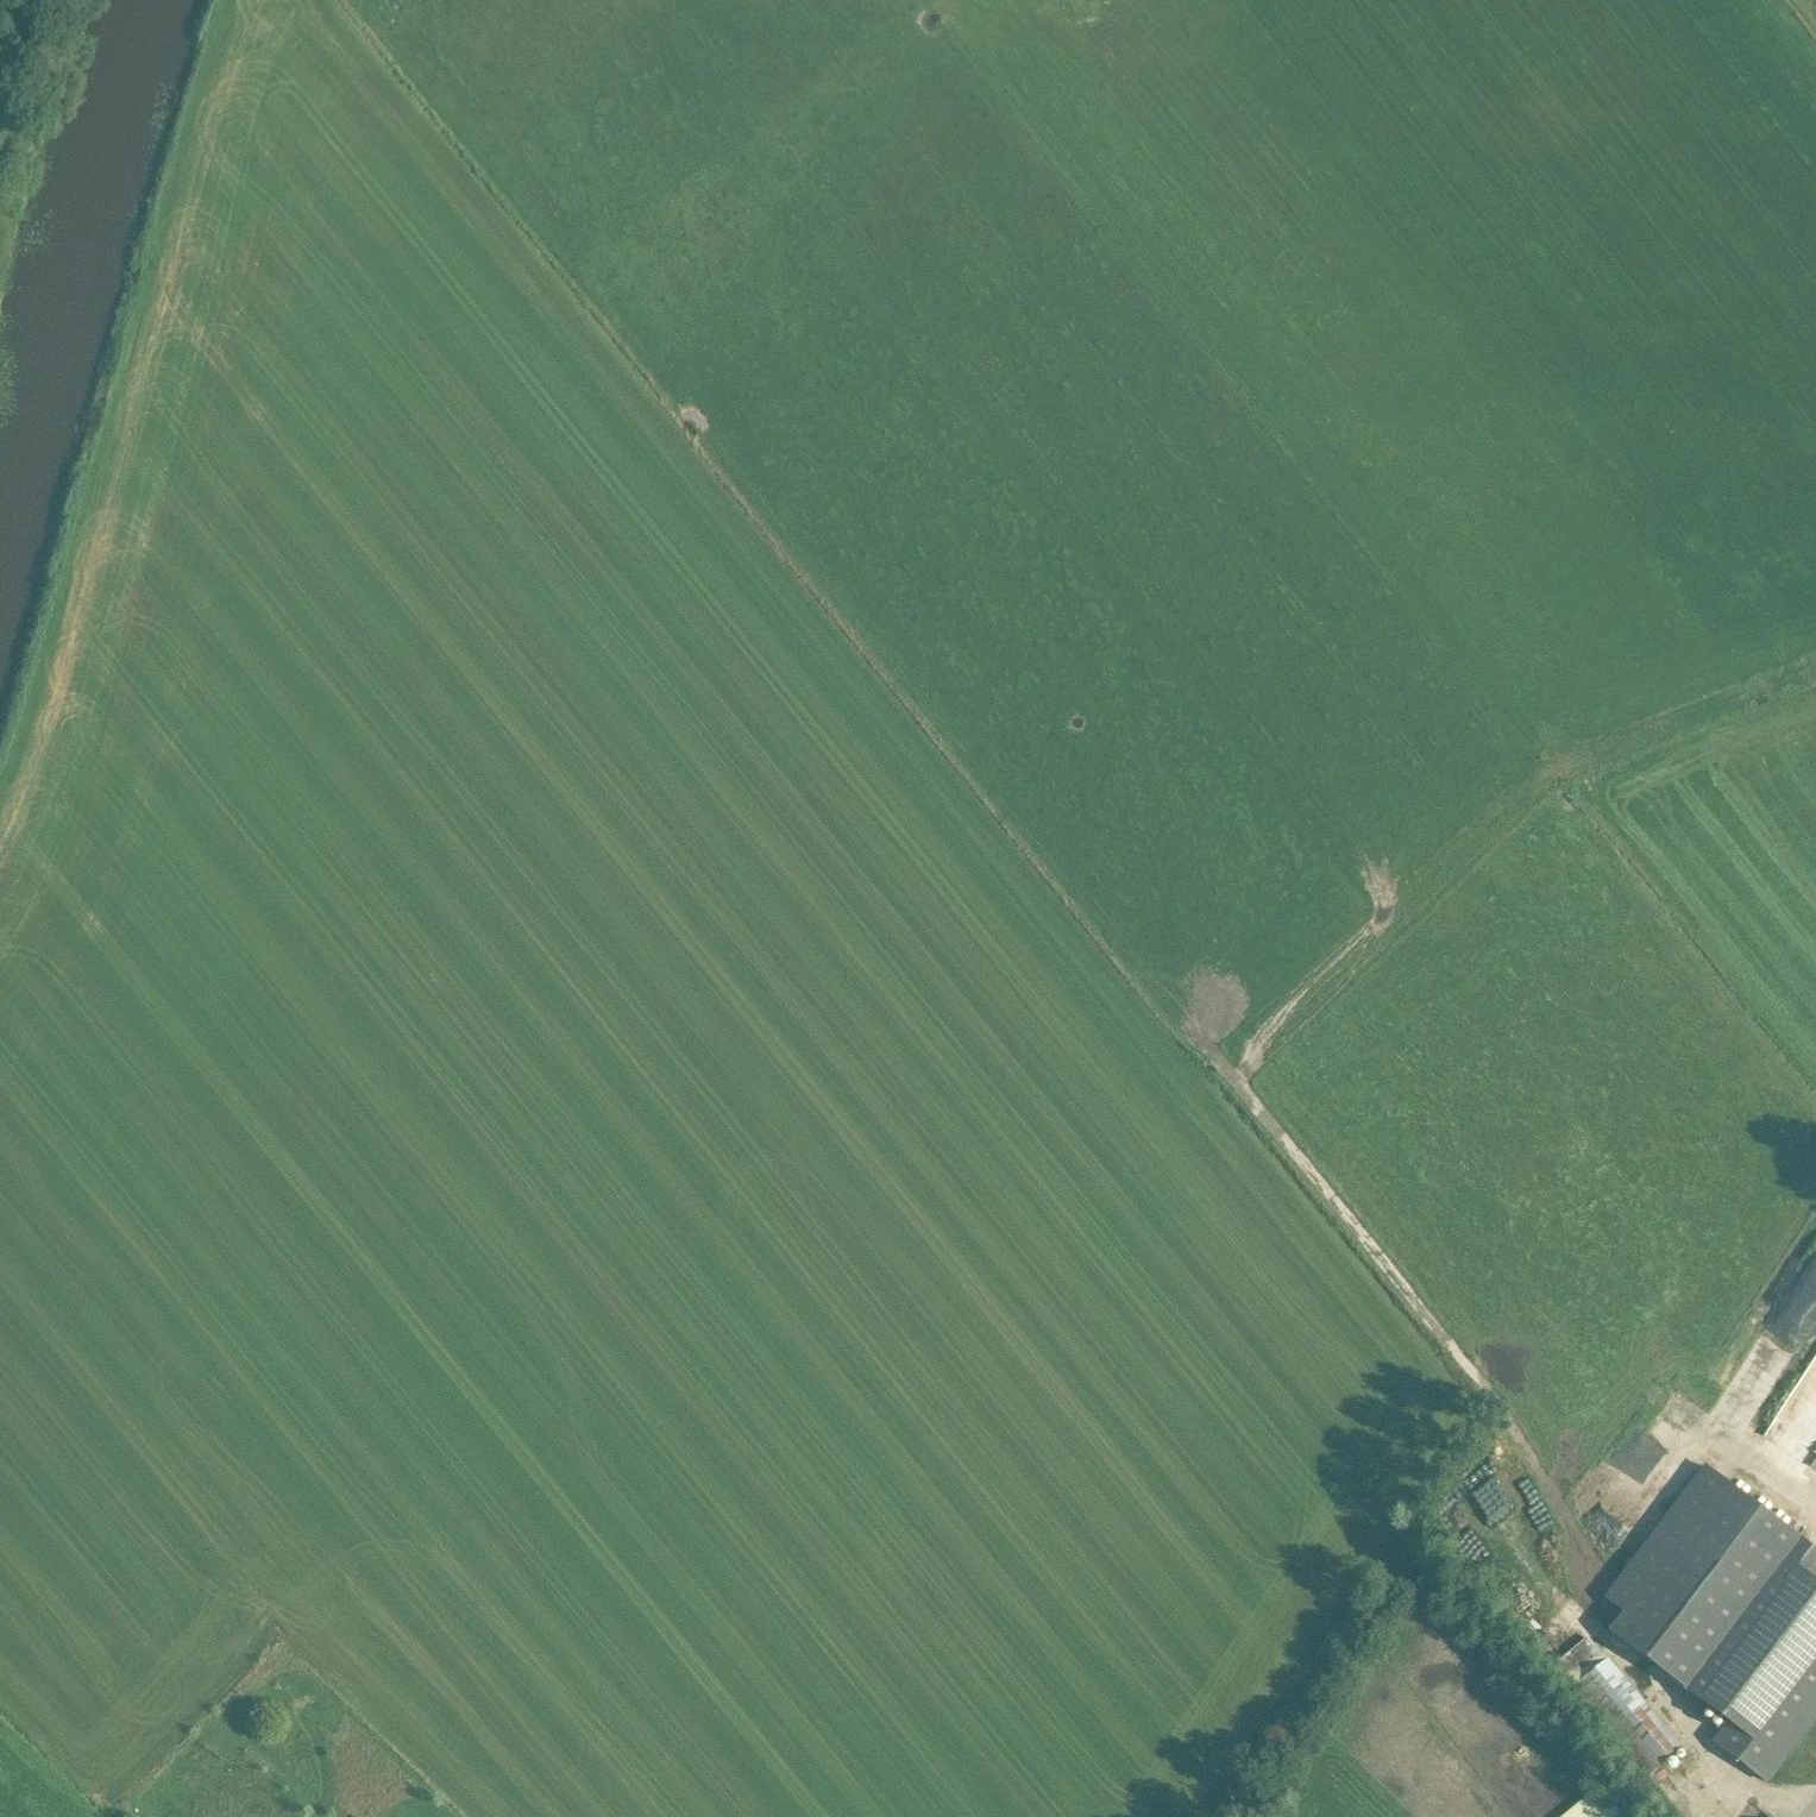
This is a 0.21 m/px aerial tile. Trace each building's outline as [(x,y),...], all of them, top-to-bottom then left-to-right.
[(1815,1715),(1815,1548),(1710,1468),(1609,1600),(1626,1613),(1612,1632),(1729,1722),(1714,1741),(1766,1781),(1815,1715)] [(1608,1659),(1574,1689),(1647,1775),(1681,1746),(1608,1659)]
